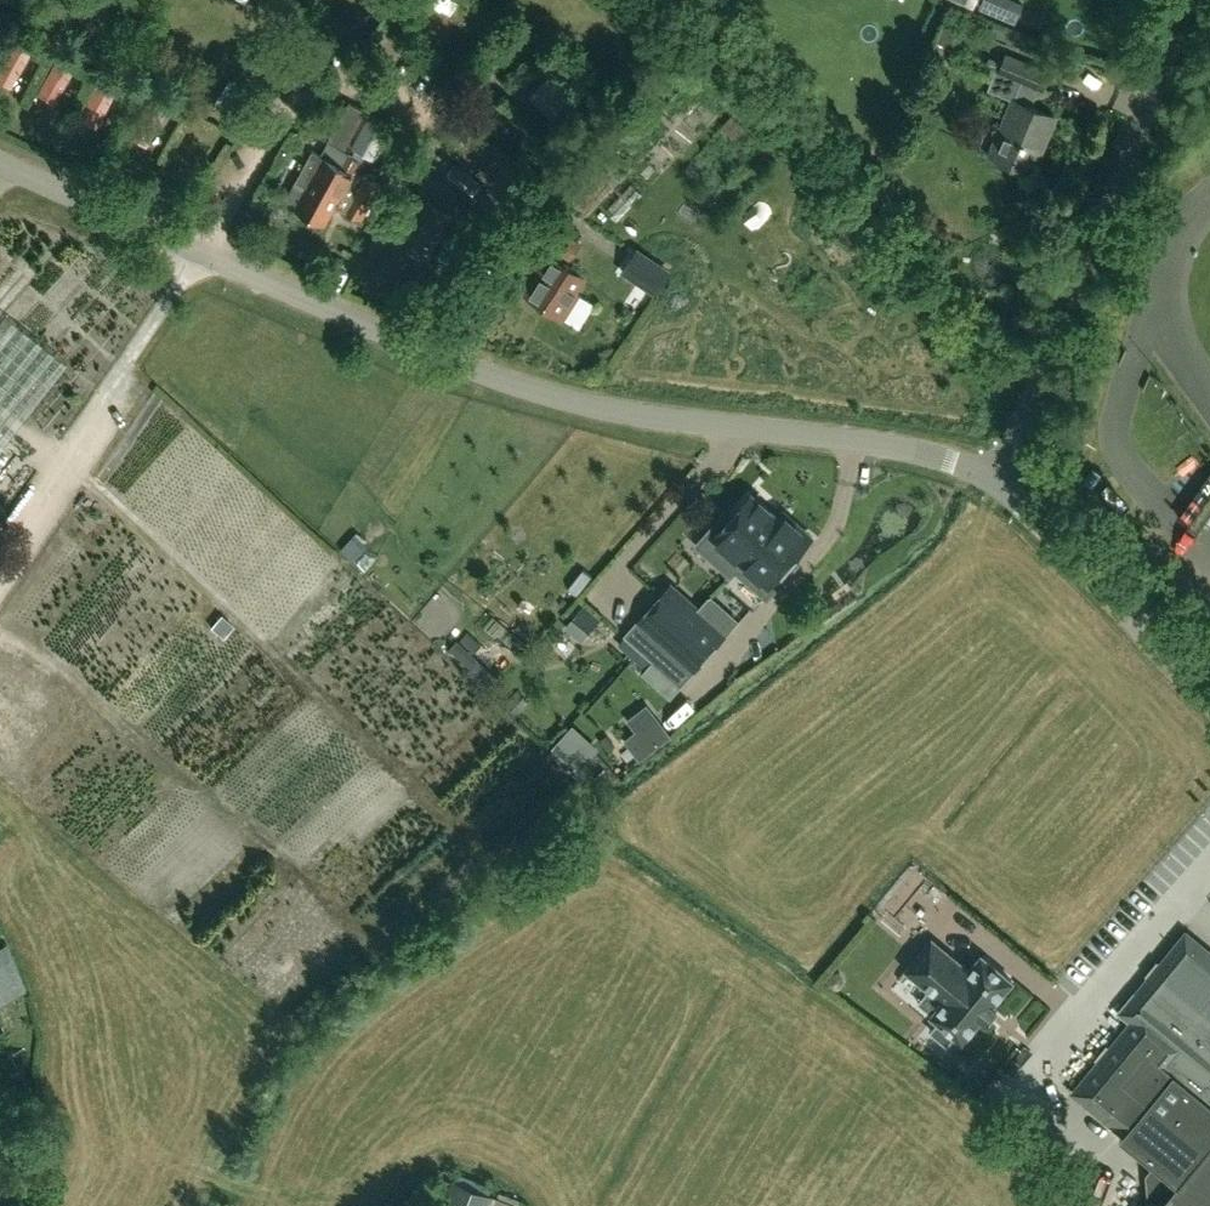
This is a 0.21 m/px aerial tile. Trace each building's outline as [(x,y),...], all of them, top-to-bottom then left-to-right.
[(979,8),(1016,23),(1024,3),(1016,0),(983,0),(979,8)] [(939,43),(957,50),(964,34),(946,27),(939,43)] [(32,49),(14,39),(0,65),(0,82),(11,88),(32,49)] [(1042,154),(1057,117),(1032,106),(1038,90),(1043,92),(1052,71),(1006,52),(997,73),(1021,82),(1015,99),(1010,97),(986,155),(1030,174),(1039,153),(1042,154)] [(54,104),(76,65),(58,55),(36,94),(54,104)] [(553,73),(542,85),(550,93),(539,104),(560,125),(582,103),(553,73)] [(78,117),(96,127),(118,88),(99,78),(78,117)] [(149,97),(128,136),(146,146),(168,107),(149,97)] [(362,219),(381,185),(363,177),(362,179),(357,175),(363,163),(344,153),(367,111),(348,102),(319,155),(323,157),(295,208),(325,225),(335,206),(345,211),(346,210),(362,219)] [(374,161),(393,127),(368,114),(350,147),(374,161)] [(733,139),(744,128),(731,116),(721,127),(733,139)] [(524,165),(468,119),(445,148),(500,194),(524,165)] [(306,139),(296,133),(289,146),(299,151),(306,139)] [(481,184),(456,163),(447,173),(472,194),(481,184)] [(446,211),(456,193),(427,177),(416,198),(429,206),(408,245),(429,256),(452,214),(446,211)] [(563,319),(578,294),(575,292),(584,276),(566,265),(566,266),(563,263),(567,257),(570,259),(580,244),(550,225),(541,240),(559,251),(555,258),(551,255),(526,295),(542,304),(541,305),(563,319)] [(639,245),(633,255),(661,271),(667,260),(639,245)] [(655,293),(665,278),(633,256),(623,272),(655,293)] [(25,414),(67,362),(4,313),(0,318),(0,440),(4,443),(25,414)] [(778,520),(778,519),(751,495),(720,531),(715,527),(698,546),(731,574),(735,569),(735,568),(778,520)] [(9,511),(0,503),(0,521),(9,511)] [(782,514),(778,519),(778,520),(735,568),(735,569),(767,597),(783,578),(779,574),(810,538),(782,514)] [(688,531),(700,537),(708,522),(696,516),(688,531)] [(351,539),(341,550),(353,561),(363,551),(351,539)] [(666,646),(697,610),(670,586),(638,622),(666,646)] [(582,606),(565,626),(581,640),(598,619),(582,606)] [(697,610),(666,646),(693,670),(725,634),(697,610)] [(478,660),(458,640),(445,653),(465,671),(469,667),(471,668),(478,660)] [(505,712),(513,720),(529,703),(517,692),(506,704),(509,707),(505,712)] [(637,732),(626,740),(641,760),(670,738),(646,707),(628,720),(637,732)] [(571,726),(552,748),(577,770),(596,749),(571,726)] [(1122,1134),(1120,1137),(1153,1165),(1145,1174),(1147,1198),(1157,1205),(1209,1205),(1209,952),(1186,932),(1160,964),(1157,962),(1146,975),(1148,977),(1120,1012),(1131,1021),(1109,1048),(1106,1046),(1095,1059),(1098,1061),(1072,1093),(1122,1134)] [(992,1005),(1012,981),(981,956),(969,971),(932,940),(907,971),(944,1001),(932,1016),(939,1022),(931,1032),(947,1045),(955,1035),(962,1041),(981,1018),(986,1022),(997,1009),(992,1005)] [(23,993),(5,945),(0,947),(0,1002),(23,993)] [(454,1183),(445,1205),(511,1205),(454,1183)]
